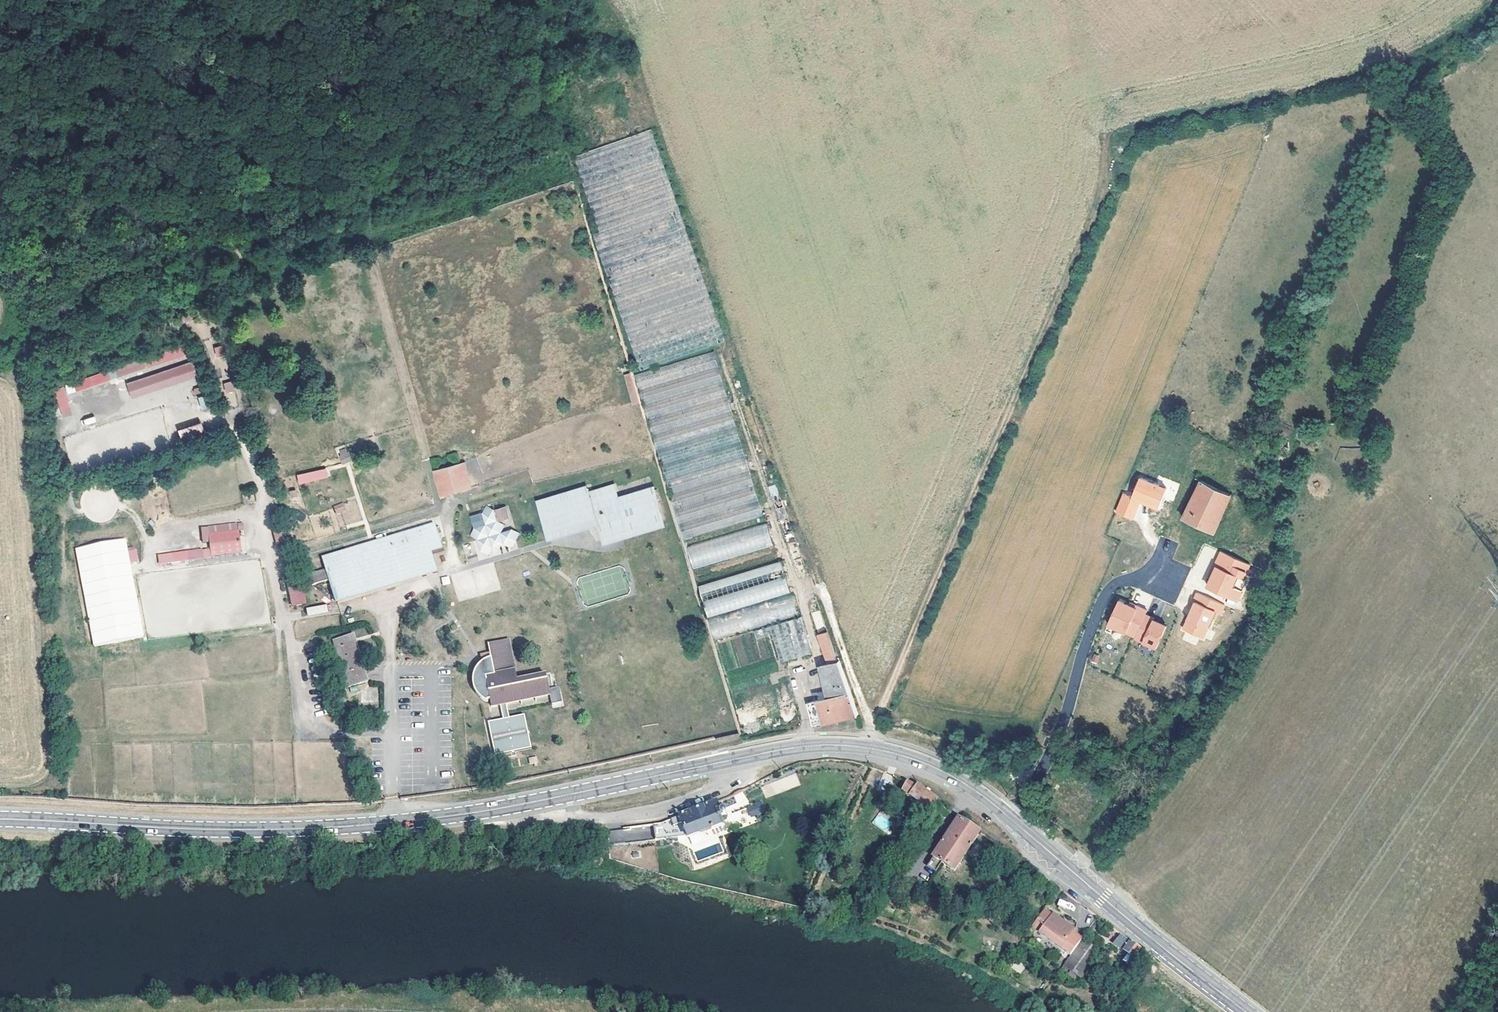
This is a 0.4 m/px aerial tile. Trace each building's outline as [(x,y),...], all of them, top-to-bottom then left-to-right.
[(728,337),(654,124),(577,152),(604,228),(596,232),(644,366),(728,337)] [(216,357),(225,355),(222,345),(214,348),(216,357)] [(72,415),(66,394),(186,360),(182,347),(51,384),(61,418),(72,415)] [(766,515),(716,349),(637,372),(687,539),(766,515)] [(131,398),(197,378),(192,362),(126,382),(131,398)] [(632,373),(625,374),(629,404),(637,403),(632,373)] [(225,392),(234,391),(232,381),(224,382),(225,392)] [(237,405),(234,391),(225,393),(228,407),(237,405)] [(203,396),(198,398),(201,410),(206,409),(203,396)] [(201,423),(178,430),(181,441),(204,435),(201,423)] [(1289,451),(1288,440),(1275,441),(1276,451),(1289,451)] [(1313,440),(1307,446),(1312,452),(1318,445),(1314,440),(1313,440)] [(347,447),(337,451),(342,463),(351,460),(347,447)] [(462,458),(456,460),(463,485),(470,483),(462,458)] [(439,492),(463,485),(456,460),(432,468),(439,492)] [(299,485),(329,477),(326,467),(296,476),(299,485)] [(1220,517),(1222,515),(1226,505),(1231,494),(1228,493),(1212,485),(1201,480),(1206,470),(1200,467),(1194,479),(1201,481),(1183,518),(1213,533),(1220,517)] [(1212,485),(1228,493),(1232,483),(1217,475),(1212,485)] [(784,495),(780,483),(772,486),(776,498),(784,495)] [(598,524),(661,506),(654,486),(619,496),(615,484),(589,492),(587,486),(537,501),(543,520),(592,506),(598,524)] [(1139,490),(1127,484),(1115,512),(1127,517),(1139,490)] [(792,516),(784,495),(776,498),(783,519),(792,516)] [(333,505),(335,513),(346,510),(343,503),(333,505)] [(1226,505),(1222,515),(1229,517),(1233,508),(1226,505)] [(592,506),(543,520),(548,539),(598,524),(592,506)] [(661,506),(598,524),(604,544),(666,525),(661,506)] [(484,523),(473,526),(479,549),(513,540),(510,527),(499,530),(493,509),(481,511),(484,523)] [(1225,537),(1229,530),(1233,522),(1220,517),(1213,533),(1225,537)] [(206,528),(207,534),(236,530),(235,523),(206,528)] [(766,524),(686,546),(693,568),(772,547),(766,524)] [(332,577),(429,549),(438,546),(435,533),(439,532),(437,525),(325,558),(328,568),(310,573),(313,583),(332,577)] [(284,542),(282,529),(273,530),(276,544),(284,542)] [(236,530),(207,534),(211,557),(240,552),(237,530),(236,530)] [(125,537),(74,546),(94,646),(144,637),(125,537)] [(1174,551),(1176,543),(1168,541),(1166,549),(1174,551)] [(429,549),(332,577),(339,601),(436,572),(429,549)] [(1204,590),(1237,602),(1251,564),(1218,552),(1204,590)] [(794,591),(784,560),(702,587),(712,618),(794,591)] [(449,575),(441,577),(442,585),(450,583),(449,575)] [(299,577),(291,579),(294,588),(301,586),(299,577)] [(302,588),(292,591),(295,602),(304,599),(302,588)] [(1195,593),(1181,631),(1205,640),(1215,613),(1221,616),(1225,603),(1195,593)] [(1117,599),(1105,630),(1157,649),(1166,625),(1144,616),(1146,610),(1117,599)] [(326,604),(306,608),(308,616),(328,612),(326,604)] [(816,628),(824,626),(819,610),(811,612),(816,628)] [(798,716),(783,669),(798,665),(796,657),(812,653),(801,617),(716,642),(744,732),(744,734),(798,718),(798,716)] [(828,664),(838,660),(828,631),(818,634),(828,664)] [(360,678),(365,676),(355,643),(350,644),(347,638),(334,641),(348,687),(361,683),(360,678)] [(490,656),(481,658),(483,665),(475,671),(473,675),(471,679),(472,690),(476,698),(479,701),(484,704),(488,705),(487,701),(490,701),(492,708),(548,695),(544,676),(518,682),(508,641),(487,645),(490,656)] [(815,693),(816,695),(816,700),(810,702),(808,703),(810,713),(813,725),(857,713),(840,661),(822,668),(827,689),(815,693)] [(495,755),(531,747),(524,713),(487,721),(495,755)] [(761,785),(765,798),(801,786),(796,773),(761,785)] [(917,788),(908,783),(903,791),(929,811),(936,801),(932,797),(925,792),(918,787),(917,788)] [(935,794),(928,788),(925,792),(932,797),(935,794)] [(743,791),(734,795),(739,807),(748,803),(743,791)] [(716,802),(670,820),(673,826),(681,823),(687,838),(699,833),(703,834),(705,834),(708,833),(710,831),(711,828),(724,823),(721,816),(728,813),(725,806),(718,808),(716,802)] [(749,815),(766,813),(764,802),(747,804),(749,815)] [(958,819),(932,857),(953,871),(980,832),(958,819)] [(656,839),(672,837),(667,821),(661,824),(654,824),(656,839)] [(628,829),(608,830),(609,842),(629,840),(628,829)] [(921,837),(915,847),(925,853),(931,843),(921,837)] [(1072,932),(1051,916),(1053,913),(1045,908),(1030,928),(1069,957),(1081,941),(1072,934),(1072,932)] [(1053,913),(1051,916),(1072,932),(1074,930),(1053,913)] [(1081,941),(1069,957),(1061,968),(1078,980),(1100,949),(1084,937),(1081,941)] [(1122,945),(1126,949),(1131,942),(1127,939),(1122,945)] [(1131,942),(1126,949),(1124,951),(1134,959),(1141,950),(1134,944),(1131,942)]
